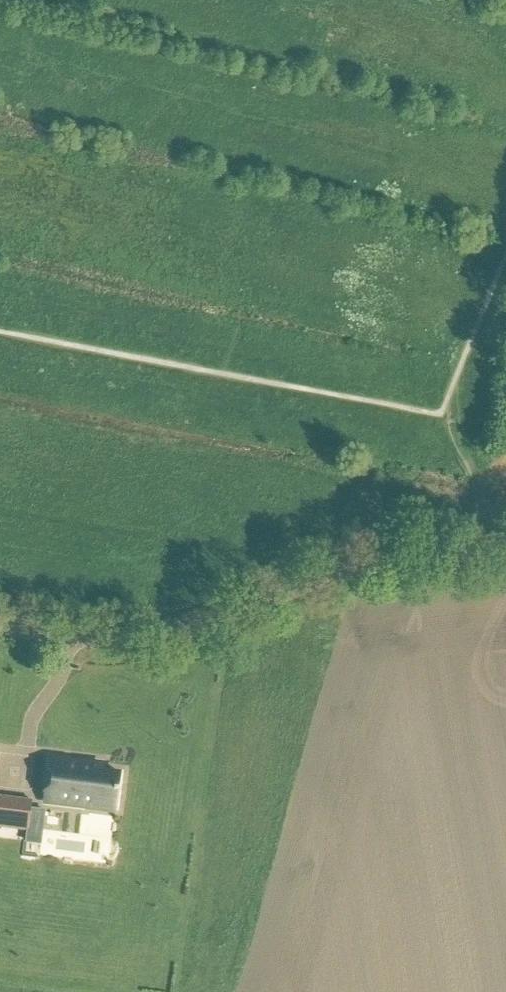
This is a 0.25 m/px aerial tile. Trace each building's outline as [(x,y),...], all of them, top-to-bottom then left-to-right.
[(50,757),(45,803),(116,812),(120,774),(100,771),(101,764),(79,761),(78,764),(69,763),(70,760),(50,757)] [(0,797),(0,827),(29,830),(32,801),(0,797)]
